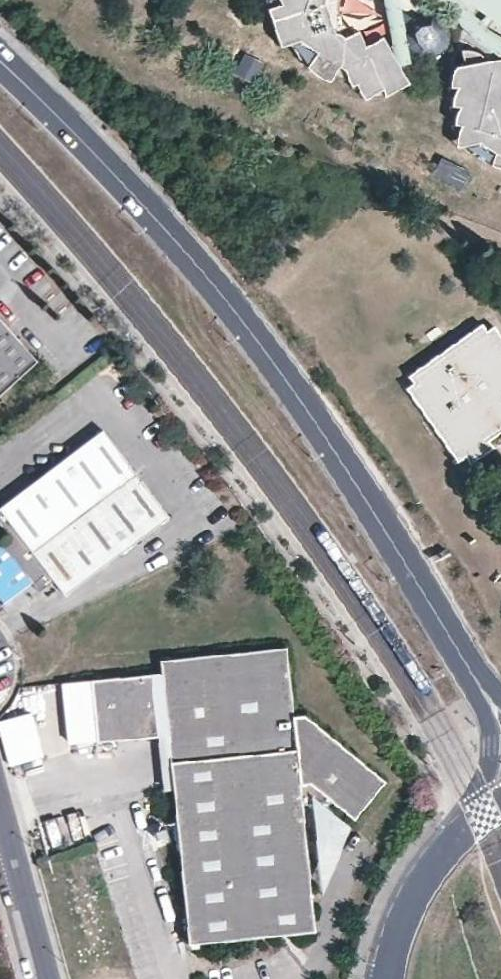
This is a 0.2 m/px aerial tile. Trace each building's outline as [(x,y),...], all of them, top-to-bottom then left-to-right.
[(265,1),(270,20),(285,15),(286,5),(279,0),(265,0),(265,1)] [(286,5),(285,15),(270,20),(279,47),(290,43),(289,45),(311,61),(326,39),(320,34),(332,30),(324,3),(320,4),(323,0),(279,0),(286,5)] [(320,4),(324,3),(332,30),(320,34),(326,39),(311,61),(289,45),(308,70),(322,79),(327,81),(338,66),(343,70),(331,42),(357,31),(367,56),(386,46),(387,47),(390,47),(382,0),(323,0),(320,4)] [(472,3),(495,19),(496,17),(500,21),(500,0),(472,0),(472,3)] [(438,28),(429,17),(423,21),(418,21),(411,25),(406,31),(407,38),(410,44),(419,54),(427,51),(432,50),(443,41),(438,28)] [(387,47),(386,46),(367,56),(357,31),(331,42),(343,70),(345,77),(349,72),(360,92),(400,70),(387,47)] [(491,74),(487,64),(483,58),(481,55),(476,52),(470,50),(460,49),(462,61),(459,62),(459,65),(464,102),(469,101),(470,110),(465,110),(470,144),(500,135),(500,119),(499,120),(496,99),(500,98),(500,82),(491,74)] [(483,58),(487,64),(491,74),(500,82),(500,57),(483,58)] [(464,102),(459,65),(455,66),(451,72),(449,87),(446,87),(447,94),(449,96),(451,97),(451,104),(448,105),(448,108),(449,112),(453,116),(453,118),(453,124),(449,124),(450,130),(451,132),(455,135),(455,144),(455,145),(456,147),(470,144),(465,110),(470,110),(469,101),(464,102)] [(470,144),(472,151),(470,153),(489,165),(500,167),(500,166),(498,165),(494,161),(493,158),(493,155),(493,150),(495,148),(497,145),(498,144),(500,143),(500,135),(470,144)] [(462,188),(471,170),(440,155),(431,173),(462,188)] [(0,323),(0,406),(41,369),(0,323)] [(495,331),(489,335),(485,328),(410,380),(414,385),(408,390),(458,465),(464,461),(468,467),(490,452),(486,446),(500,436),(500,340),(495,331)] [(69,596),(173,518),(108,431),(0,512),(0,520),(13,537),(5,543),(43,592),(58,581),(69,596)] [(32,582),(3,542),(0,544),(0,598),(3,603),(32,582)] [(164,660),(165,674),(171,734),(176,789),(191,943),(317,931),(305,805),(304,798),(328,796),(336,802),(356,818),(387,781),(308,714),(297,716),(290,647),(164,660)] [(160,735),(171,734),(165,674),(154,675),(160,735)] [(160,735),(154,675),(94,681),(100,743),(160,736),(160,735)] [(43,756),(33,711),(0,718),(0,729),(7,764),(43,756)] [(176,789),(171,734),(160,735),(160,736),(165,790),(176,789)] [(305,805),(336,802),(328,796),(304,798),(305,805)]
